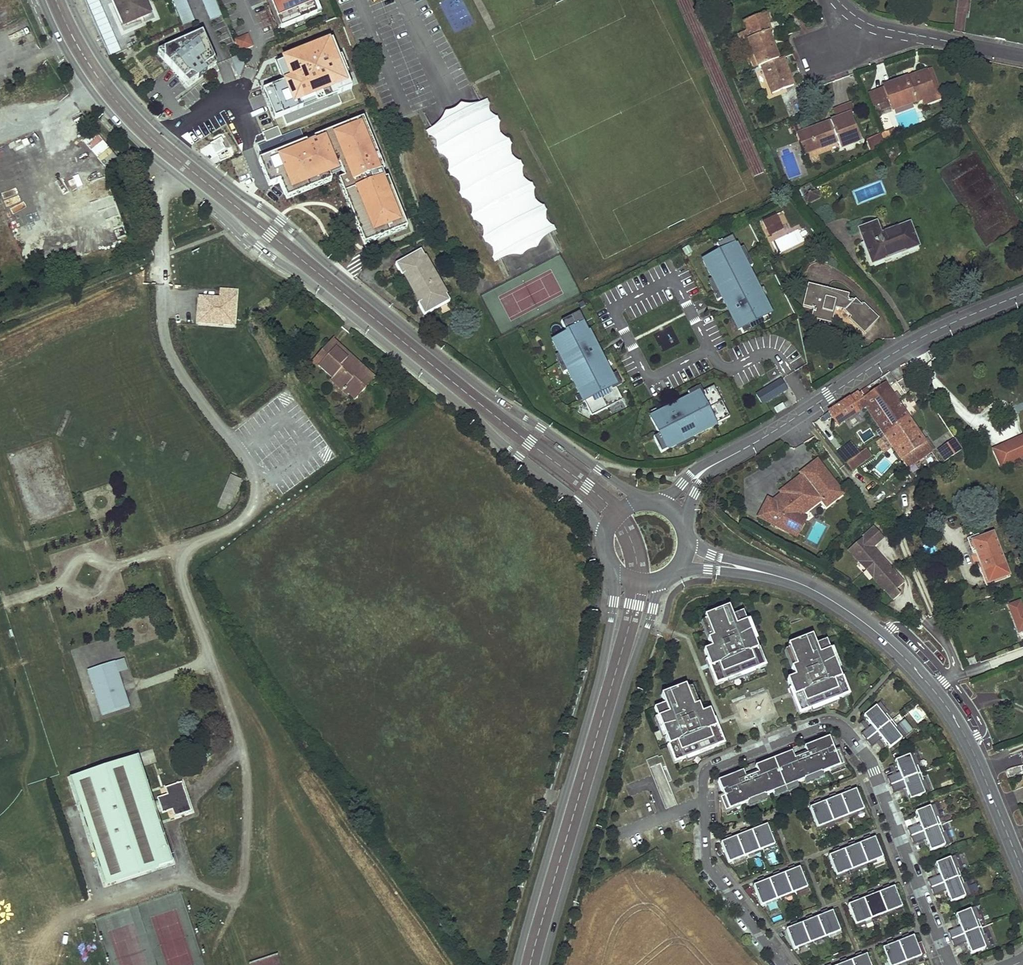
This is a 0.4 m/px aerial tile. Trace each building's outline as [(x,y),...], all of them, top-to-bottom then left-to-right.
[(122,27),(125,25),(114,0),(110,0),(122,27)] [(125,25),(150,14),(144,0),(114,0),(125,25)] [(182,25),(194,21),(185,0),(172,0),(182,25)] [(210,20),(221,15),(215,0),(202,0),(210,20)] [(281,29),(317,15),(311,0),(269,0),(281,29)] [(766,13),(744,22),(748,31),(744,33),(748,40),(750,40),(753,46),(750,47),(759,68),(762,67),(779,60),(772,43),(770,44),(769,41),(771,41),(767,32),(764,25),(770,23),(766,13)] [(341,42),(343,49),(351,46),(340,17),(325,22),(333,45),(341,42)] [(770,23),(764,25),(767,32),(773,30),(770,23)] [(744,33),(739,35),(742,43),(744,42),(755,69),(759,68),(750,47),(753,46),(750,40),(748,40),(744,33)] [(202,34),(158,54),(189,86),(208,73),(204,69),(215,61),(202,34)] [(248,36),(235,41),(240,53),(253,48),(248,36)] [(317,57),(295,67),(302,85),(305,84),(310,82),(318,101),(334,94),(327,75),(324,76),(317,57)] [(779,60),(762,67),(772,94),(794,86),(783,58),(779,60)] [(204,69),(208,73),(217,66),(215,61),(204,69)] [(931,70),(926,71),(935,95),(923,100),(924,105),(941,98),(931,70)] [(907,78),(884,87),(889,102),(893,111),(923,100),(935,95),(926,71),(911,77),(912,79),(908,80),(907,78)] [(310,82),(305,84),(313,103),(318,101),(310,82)] [(876,107),(889,102),(884,87),(871,92),(876,107)] [(548,232),(481,104),(432,130),(499,258),(548,232)] [(849,114),(854,112),(850,104),(833,110),(837,119),(849,114)] [(837,119),(800,133),(805,145),(813,142),(817,150),(838,142),(840,148),(859,140),(849,114),(837,119)] [(389,189),(382,172),(384,171),(363,120),(314,140),(315,142),(298,149),(297,146),(264,159),(274,184),(280,182),(285,194),(341,172),(370,243),(407,228),(391,188),(389,189)] [(800,133),(796,134),(804,155),(817,150),(813,142),(805,145),(800,133)] [(880,133),(869,138),(874,149),(885,144),(880,133)] [(96,134),(85,145),(105,167),(117,157),(96,134)] [(222,138),(211,144),(216,153),(224,148),(222,143),(224,142),(222,138)] [(5,194),(18,191),(14,170),(1,173),(5,194)] [(812,183),(799,190),(803,197),(815,191),(812,183)] [(312,193),(317,206),(339,198),(334,185),(312,193)] [(815,191),(803,197),(807,204),(820,198),(816,191),(815,191)] [(112,195),(85,204),(98,244),(126,235),(112,195)] [(779,222),(775,215),(761,222),(765,229),(779,222)] [(782,229),(779,222),(765,229),(768,235),(782,229)] [(876,223),(861,229),(873,262),(918,246),(910,224),(881,234),(876,223)] [(737,244),(705,260),(715,281),(724,299),(728,307),(731,305),(734,312),(731,314),(739,330),(772,314),(737,244)] [(439,291),(423,263),(427,261),(421,250),(395,264),(402,276),(404,274),(406,273),(422,301),(420,302),(418,304),(424,315),(450,301),(443,289),(439,291)] [(443,289),(427,261),(423,263),(439,291),(443,289)] [(422,301),(406,273),(404,274),(420,302),(422,301)] [(715,281),(710,283),(719,301),(724,299),(715,281)] [(849,294),(808,284),(803,307),(814,310),(812,319),(832,324),(836,308),(844,310),(851,317),(849,319),(865,334),(879,319),(864,303),(863,305),(856,298),(854,301),(848,299),(849,294)] [(198,324),(235,326),(237,290),(220,289),(219,298),(200,296),(198,324)] [(580,312),(563,321),(568,333),(554,340),(563,358),(570,371),(584,401),(585,400),(592,415),(623,399),(617,386),(616,385),(617,385),(612,375),(602,354),(598,356),(595,348),(598,347),(593,337),(590,338),(582,323),(586,322),(580,312)] [(586,322),(582,323),(590,338),(593,337),(586,322)] [(653,337),(664,351),(675,343),(664,329),(653,337)] [(333,340),(323,351),(328,356),(335,348),(346,358),(349,355),(333,340)] [(323,351),(314,360),(333,378),(331,380),(343,390),(345,388),(349,392),(356,399),(365,389),(361,386),(368,379),(358,370),(357,371),(353,368),(358,364),(349,355),(346,358),(335,348),(328,356),(323,351)] [(563,358),(559,360),(565,373),(570,371),(563,358)] [(358,364),(353,368),(357,371),(358,370),(368,379),(361,386),(365,389),(374,379),(358,364)] [(617,373),(612,375),(617,385),(616,385),(617,386),(622,384),(617,373)] [(779,382),(757,394),(763,405),(785,392),(779,382)] [(858,392),(828,413),(837,426),(852,416),(849,411),(862,402),(866,407),(908,468),(933,451),(886,384),(866,397),(864,395),(861,397),(858,392)] [(668,408),(651,417),(660,434),(653,437),(661,452),(716,425),(716,424),(730,417),(715,386),(703,392),(700,393),(700,392),(676,404),(677,407),(670,411),(668,408)] [(700,388),(689,393),(691,397),(700,392),(700,393),(703,392),(700,388)] [(862,402),(849,411),(852,416),(866,407),(862,402)] [(781,405),(773,410),(776,414),(784,409),(781,405)] [(863,445),(871,441),(864,427),(856,431),(863,445)] [(963,450),(956,440),(939,451),(946,462),(957,454),(963,450)] [(1012,465),(1022,460),(1022,440),(1004,448),(1012,465)] [(859,454),(851,442),(848,444),(856,456),(859,454)] [(856,456),(848,444),(837,453),(845,464),(856,456)] [(1012,465),(1004,448),(995,453),(1002,470),(1012,465)] [(875,467),(881,474),(892,466),(886,458),(875,467)] [(838,489),(818,461),(802,473),(803,475),(794,482),(798,486),(794,489),(790,485),(781,492),(784,496),(779,505),(770,499),(767,497),(757,514),(794,538),(804,521),(797,516),(804,504),(803,502),(816,493),(821,499),(826,506),(840,496),(836,491),(838,489)] [(220,501),(230,505),(240,481),(230,476),(220,501)] [(784,496),(781,492),(770,499),(779,505),(784,496)] [(821,499),(816,493),(803,502),(804,504),(797,516),(821,499)] [(874,527),(847,549),(858,563),(861,561),(867,568),(873,576),(871,578),(882,592),(882,591),(891,601),(898,595),(894,591),(902,585),(871,548),(869,544),(873,541),(876,544),(883,538),(874,527)] [(1010,574),(993,533),(972,541),(989,582),(1010,574)] [(861,561),(858,563),(864,571),(867,568),(861,561)] [(873,576),(867,568),(864,571),(871,578),(873,576)] [(1021,602),(1009,606),(1019,633),(1022,632),(1022,609),(1021,602)] [(749,673),(765,666),(755,642),(754,642),(748,627),(749,627),(744,613),(733,617),(729,609),(705,618),(707,622),(714,639),(709,641),(713,650),(705,653),(710,665),(718,685),(734,679),(734,678),(748,672),(749,673)] [(709,641),(714,639),(707,622),(702,624),(709,641)] [(793,693),(801,713),(817,707),(817,706),(831,700),(832,701),(849,695),(839,670),(838,670),(832,655),(833,655),(828,641),(817,645),(813,636),(789,646),(790,649),(797,667),(792,669),(796,678),(788,681),(793,693)] [(792,669),(797,667),(790,649),(785,651),(792,669)] [(123,660),(115,662),(118,673),(127,670),(123,660)] [(101,715),(129,706),(123,688),(118,673),(115,662),(87,671),(101,715)] [(706,749),(723,743),(715,724),(710,710),(702,713),(699,704),(694,706),(687,689),(685,685),(661,695),(665,704),(654,708),(660,722),(661,721),(667,736),(665,737),(675,762),(692,755),(691,754),(706,748),(706,749)] [(694,706),(699,704),(692,687),(687,689),(694,706)] [(890,748),(907,735),(899,725),(897,727),(888,715),(889,713),(881,703),(865,716),(871,725),(872,726),(862,734),(873,747),(883,739),(884,740),(890,748)] [(734,809),(845,766),(839,752),(836,753),(830,738),(805,748),(805,749),(799,752),(793,754),(793,753),(756,767),(757,768),(750,771),(744,773),(744,772),(719,782),(725,797),(728,795),(734,809)] [(900,773),(888,777),(895,793),(907,788),(907,790),(911,800),(931,792),(926,780),(924,780),(920,771),(918,766),(920,765),(915,753),(896,761),(899,770),(900,773)] [(172,862),(137,756),(69,779),(104,885),(172,862)] [(168,795),(157,799),(162,813),(172,809),(174,816),(190,811),(181,782),(165,787),(168,795)] [(811,808),(820,830),(829,827),(828,824),(834,822),(835,824),(844,821),(843,818),(849,816),(850,818),(859,815),(858,813),(864,810),(859,796),(856,790),(853,791),(853,790),(852,788),(846,790),(847,794),(838,797),(838,796),(836,794),(830,796),(832,800),(823,803),(822,802),(821,800),(815,802),(817,806),(811,808)] [(931,851),(951,844),(946,831),(944,832),(938,818),(941,817),(936,805),(916,813),(920,822),(921,824),(909,829),(915,845),(927,840),(927,841),(931,851)] [(740,810),(719,817),(722,825),(743,818),(740,810)] [(729,862),(775,844),(767,825),(764,827),(764,825),(763,823),(757,825),(758,829),(749,832),(749,831),(748,829),(742,831),(743,835),(734,838),(734,837),(733,835),(727,837),(728,841),(721,843),(729,862)] [(877,861),(883,858),(878,844),(875,838),(872,840),(871,839),(870,836),(864,838),(866,842),(856,846),(856,845),(855,842),(849,844),(850,848),(841,852),(841,851),(839,848),(833,851),(835,854),(830,856),(839,879),(847,875),(846,873),(853,870),(854,873),(862,869),(861,867),(868,864),(869,866),(878,863),(877,861)] [(941,876),(929,880),(935,896),(947,891),(948,893),(952,903),(971,895),(966,883),(964,884),(959,869),(961,869),(956,856),(936,864),(940,874),(941,876)] [(763,906),(809,888),(801,868),(796,870),(796,869),(795,866),(789,868),(790,872),(781,876),(781,875),(780,872),(774,874),(775,878),(766,882),(765,881),(764,878),(758,880),(760,884),(754,886),(763,906)] [(896,910),(903,907),(897,894),(895,888),(891,889),(891,888),(889,885),(883,888),(885,891),(876,895),(875,894),(874,891),(868,894),(870,897),(860,901),(860,900),(859,897),(853,900),(854,903),(849,906),(858,928),(866,924),(865,922),(872,919),(873,922),(881,918),(880,916),(887,913),(888,916),(897,913),(896,910)] [(949,932),(955,948),(967,943),(968,945),(972,954),(991,946),(986,934),(984,935),(979,921),(981,920),(976,908),(956,916),(960,925),(961,927),(949,932)] [(794,949),(841,931),(835,918),(833,912),(829,913),(828,910),(822,912),(823,916),(814,919),(813,919),(812,916),(806,918),(808,922),(798,925),(797,922),(791,924),(792,928),(787,930),(794,949)] [(922,957),(916,943),(914,937),(910,938),(909,934),(903,937),(904,941),(895,945),(895,944),(893,940),(887,943),(889,947),(884,949),(890,964),(900,964),(907,963),(908,964),(916,961),(915,959),(922,957)] [(869,961),(867,955),(863,957),(863,956),(862,953),(856,955),(858,959),(848,963),(848,962),(847,959),(841,961),(842,964),(871,964),(869,961)]
